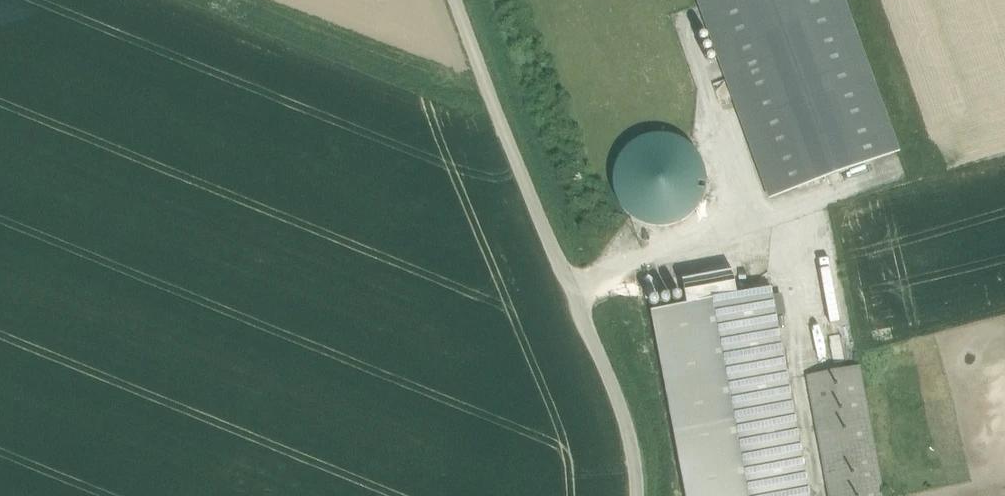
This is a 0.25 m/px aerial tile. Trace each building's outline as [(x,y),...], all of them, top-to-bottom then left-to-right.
[(773,197),(901,151),(847,0),(703,0),(773,197)] [(698,221),(701,139),(617,136),(614,218),(698,221)] [(653,309),(687,495),(809,495),(771,287),(653,309)] [(669,291),(647,295),(650,307),(671,302),(669,291)] [(807,375),(830,495),(882,495),(858,365),(807,375)]
